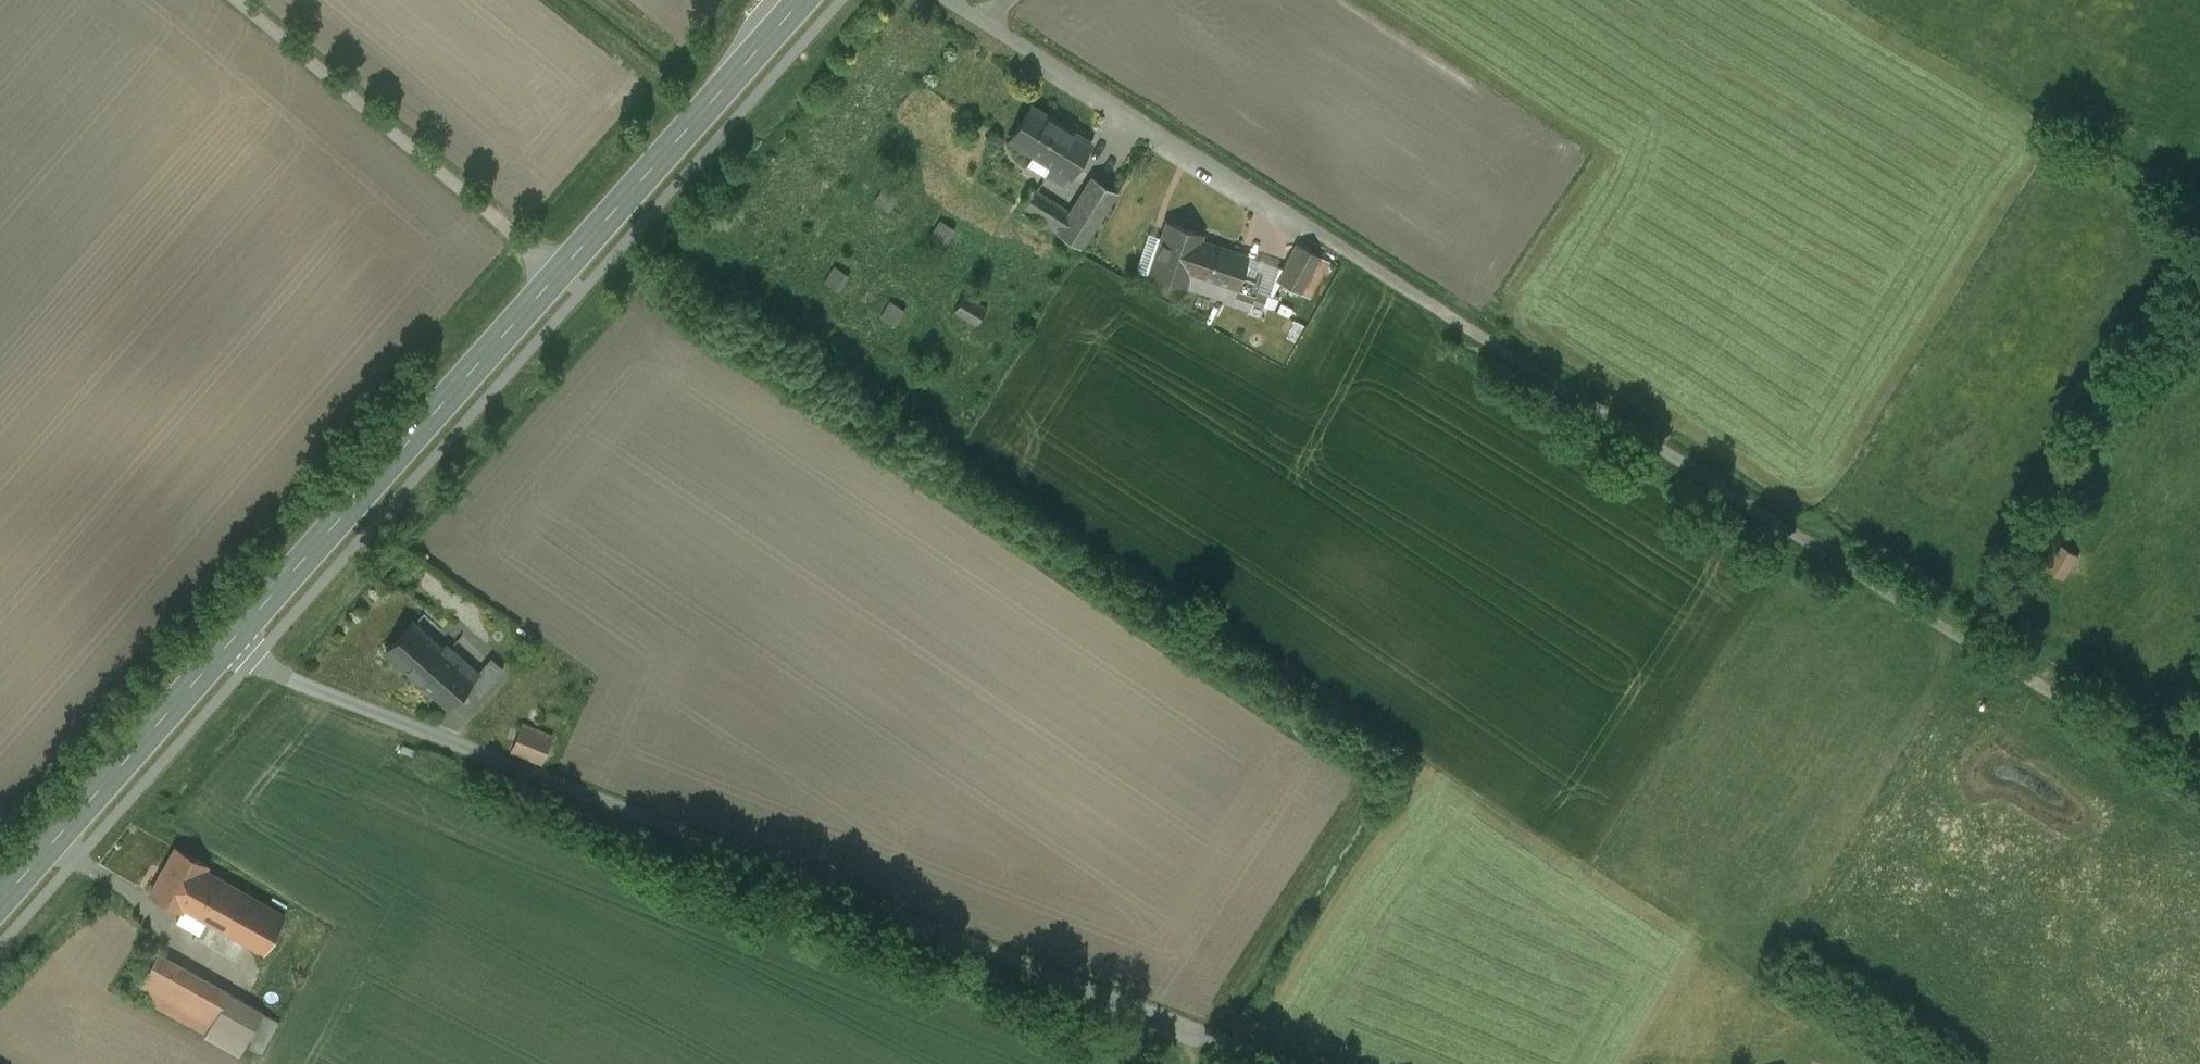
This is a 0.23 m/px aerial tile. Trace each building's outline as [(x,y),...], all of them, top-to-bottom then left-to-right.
[(1090,142),(1031,106),(1010,139),(1070,176),(1090,142)] [(1116,187),(1092,171),(1074,199),(1040,177),(1025,201),(1084,238),(1116,187)] [(941,218),(931,236),(946,244),(956,226),(941,218)] [(1203,233),(1167,221),(1149,274),(1249,309),(1254,294),(1230,286),(1241,254),(1201,240),(1203,233)] [(1278,282),(1307,296),(1327,258),(1298,244),(1278,282)] [(826,280),(841,289),(852,273),(836,263),(826,280)] [(960,300),(955,310),(978,322),(983,312),(960,300)] [(2062,544),(2046,568),(2064,580),(2080,555),(2062,544)] [(442,648),(412,622),(386,651),(448,706),(478,672),(445,644),(442,648)] [(554,727),(524,717),(516,739),(547,750),(554,727)] [(208,865),(177,848),(152,893),(182,910),(184,906),(264,952),(286,914),(205,869),(208,865)] [(268,1003),(161,945),(140,983),(247,1041),(268,1003)]
